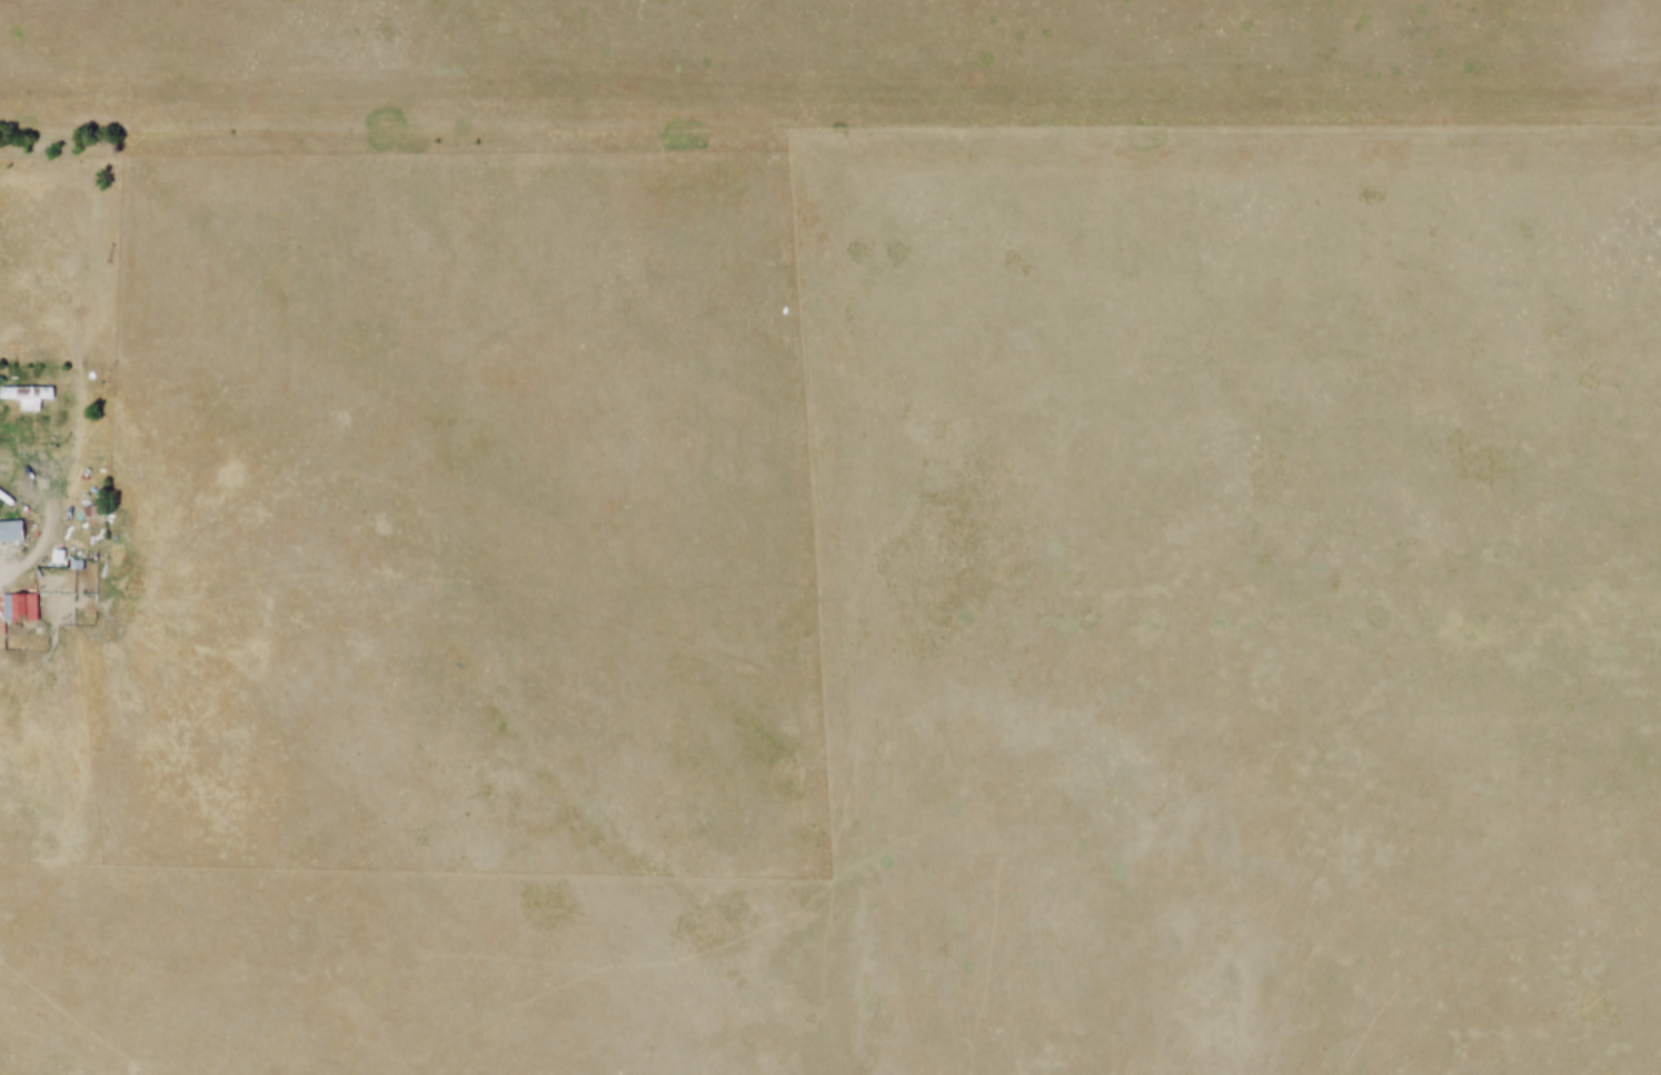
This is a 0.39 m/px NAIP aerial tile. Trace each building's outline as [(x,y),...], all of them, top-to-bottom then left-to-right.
[(21,542),(21,522),(0,522),(0,542),(21,542)] [(35,595),(1,595),(1,623),(35,623),(35,595)]
